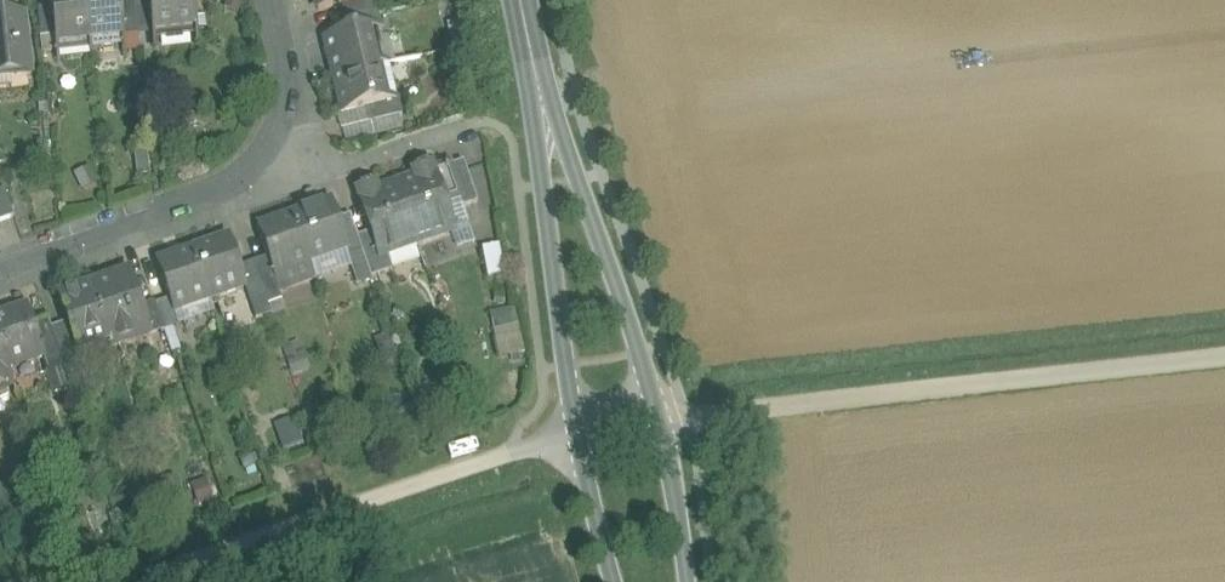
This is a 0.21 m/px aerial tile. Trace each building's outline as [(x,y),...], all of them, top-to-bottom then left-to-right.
[(51,8),(56,47),(90,43),(85,0),(51,0),(51,8)] [(90,43),(90,48),(124,45),(123,38),(119,0),(85,0),(90,43)] [(123,38),(138,37),(138,30),(137,30),(134,0),(119,0),(123,38)] [(137,30),(138,30),(152,28),(148,0),(134,0),(137,30)] [(152,28),(152,35),(196,30),(192,0),(148,0),(152,28)] [(318,12),(342,7),(361,2),(361,0),(315,0),(318,12)] [(361,0),(361,2),(342,7),(345,21),(378,13),(378,14),(379,14),(376,0),(361,0)] [(51,8),(37,10),(40,39),(42,53),(56,51),(56,47),(51,8)] [(378,13),(345,21),(348,35),(367,30),(368,33),(382,30),(378,14),(378,13)] [(0,23),(0,76),(29,73),(24,20),(0,23)] [(348,35),(324,40),(333,78),(376,68),(368,33),(367,30),(348,35)] [(90,43),(56,47),(56,51),(57,62),(91,58),(90,48),(90,43)] [(376,68),(333,78),(342,116),(366,110),(385,106),(384,103),(397,100),(389,65),(376,68)] [(397,100),(384,103),(385,106),(366,110),(369,124),(402,116),(398,100),(397,100)] [(366,110),(342,116),(349,144),(373,138),(366,110)] [(406,130),(402,116),(369,124),(373,138),(406,130)] [(463,163),(432,174),(443,203),(456,199),(460,210),(477,205),(463,163)] [(432,174),(396,187),(416,245),(453,233),(443,203),(432,174)] [(396,187),(359,199),(371,234),(379,258),(387,255),(416,245),(396,187)] [(0,191),(0,222),(14,217),(4,190),(0,191)] [(330,203),(293,216),(309,262),(310,261),(344,249),(342,244),(343,243),(336,222),(330,203)] [(293,216),(257,229),(267,259),(274,279),(311,266),(310,261),(309,262),(293,216)] [(350,217),(336,222),(343,243),(342,244),(344,249),(347,259),(362,254),(357,239),(358,239),(350,217)] [(358,239),(357,239),(362,254),(371,280),(393,273),(387,255),(379,258),(371,234),(358,239)] [(229,238),(192,251),(210,301),(245,289),(246,288),(240,268),(229,238)] [(192,251),(156,263),(169,301),(173,314),(174,313),(210,301),(192,251)] [(274,279),(267,259),(253,264),(265,297),(268,307),(282,302),(274,279)] [(265,297),(253,264),(240,268),(246,288),(245,289),(249,302),(265,297)] [(128,273),(91,285),(110,340),(113,348),(147,336),(149,335),(140,308),(128,273)] [(91,285),(59,296),(68,324),(78,351),(79,351),(110,340),(91,285)] [(265,297),(249,302),(252,312),(268,307),(265,297)] [(169,301),(155,306),(164,331),(178,326),(174,313),(173,314),(169,301)] [(154,303),(140,308),(149,335),(147,336),(147,338),(164,332),(164,331),(155,306),(154,303)] [(0,316),(0,348),(8,370),(43,358),(44,358),(34,326),(27,307),(0,316)] [(63,367),(50,330),(51,330),(48,321),(34,326),(44,358),(43,358),(48,372),(63,367)] [(506,352),(524,347),(518,323),(500,328),(506,352)] [(51,330),(50,330),(63,367),(82,360),(79,351),(78,351),(68,324),(51,330)] [(0,348),(0,387),(12,383),(8,370),(0,348)]
